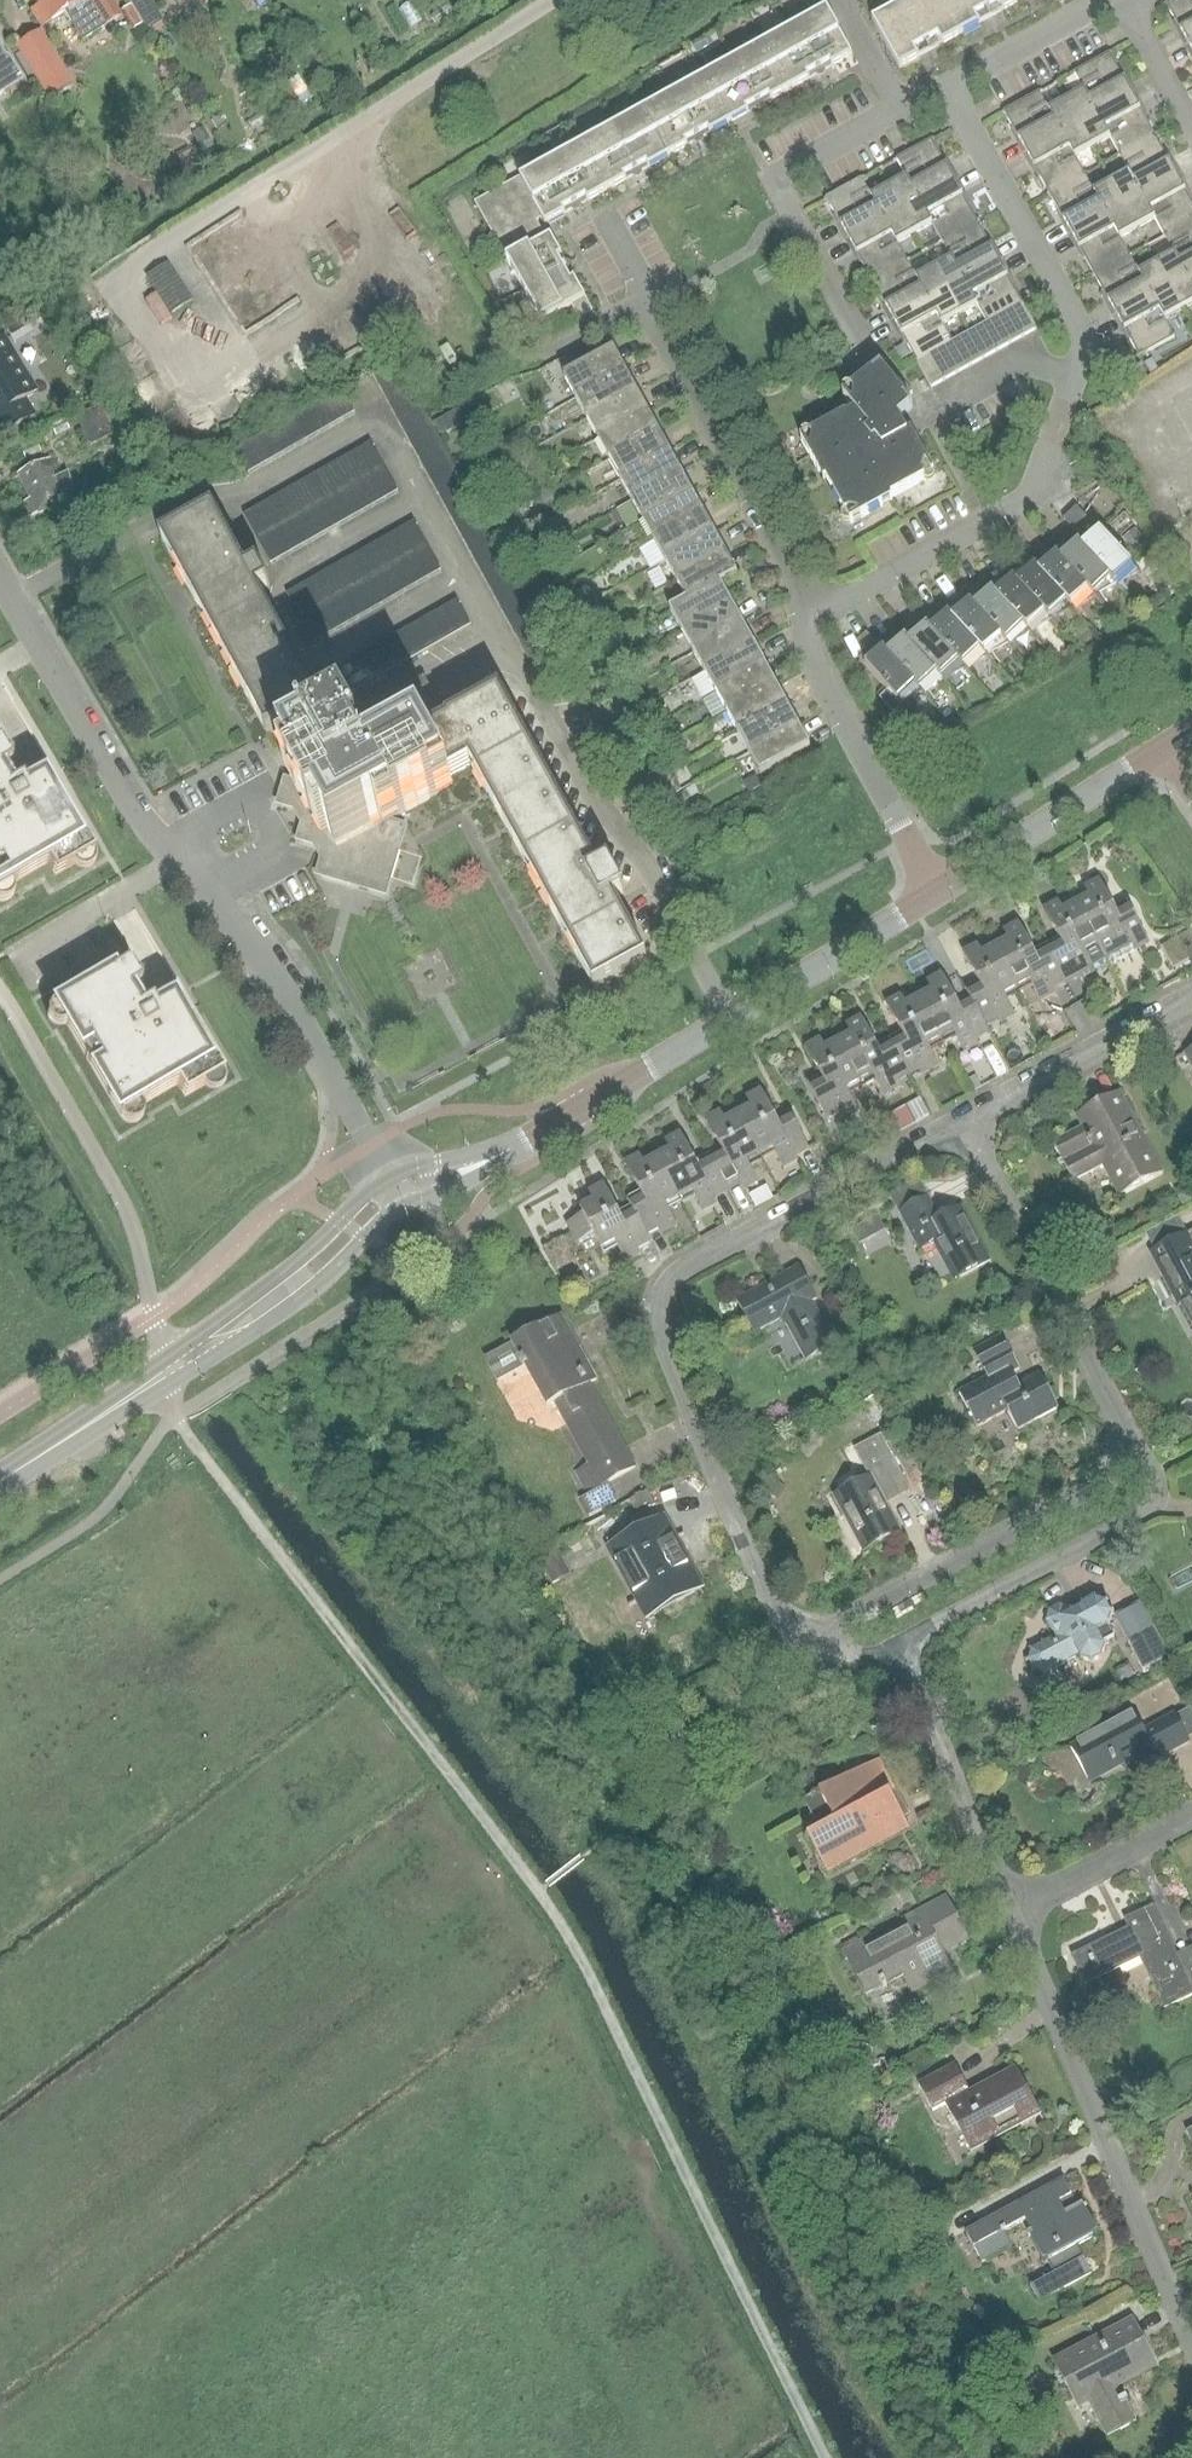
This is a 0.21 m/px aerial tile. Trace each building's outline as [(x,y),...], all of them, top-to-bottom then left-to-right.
[(40,8),(32,14),(42,29),(50,23),(56,32),(70,23),(83,43),(122,17),(111,0),(35,0),(40,8)] [(149,0),(136,0),(131,3),(148,31),(163,21),(149,0)] [(931,49),(904,0),(871,18),(898,67),(931,49)] [(931,49),(961,32),(943,0),(904,0),(931,49)] [(993,14),(986,0),(943,0),(961,32),(993,14)] [(993,14),(1019,0),(986,0),(993,14)] [(1166,3),(1189,44),(1191,43),(1191,0),(1172,0),(1166,3)] [(142,24),(130,5),(121,11),(133,30),(142,24)] [(827,9),(768,42),(793,86),(851,54),(827,9)] [(73,84),(39,31),(14,47),(48,100),(73,84)] [(708,47),(703,38),(691,45),(696,54),(708,47)] [(730,121),(793,86),(768,42),(706,77),(730,121)] [(21,82),(0,48),(0,95),(21,82)] [(1067,100),(1080,124),(1133,95),(1110,52),(1074,72),(1084,90),(1067,100)] [(706,77),(648,108),(673,153),(730,121),(706,77)] [(1049,110),(1039,92),(1004,111),(1027,153),(1080,124),(1067,100),(1049,110)] [(1080,124),(1094,148),(1112,138),(1122,156),(1156,137),(1133,95),(1080,124)] [(608,189),(673,153),(648,108),(583,144),(608,189)] [(1050,195),(1088,174),(1078,156),(1094,148),(1080,124),(1027,153),(1050,195)] [(1179,178),(1156,137),(1122,156),(1131,173),(1114,182),(1127,206),(1179,178)] [(890,187),(903,210),(955,181),(932,139),(896,158),(907,178),(890,187)] [(583,144),(521,179),(541,218),(544,224),(608,189),(583,144)] [(1114,182),(1098,191),(1088,174),(1050,195),(1073,236),(1127,206),(1114,182)] [(536,221),(541,218),(521,179),(520,177),(474,202),(541,322),(571,305),(579,319),(593,311),(550,234),(545,237),(536,221)] [(873,196),(863,177),(826,198),(849,239),(903,210),(890,187),(873,196)] [(1158,219),(1167,237),(1191,223),(1191,201),(1179,178),(1127,206),(1140,229),(1158,219)] [(943,242),(978,222),(955,181),(903,210),(916,233),(933,224),(943,242)] [(1095,276),(1133,255),(1124,237),(1140,229),(1127,206),(1073,236),(1095,276)] [(849,239),(872,281),(909,260),(899,242),(916,233),(903,210),(849,239)] [(1001,263),(978,222),(943,242),(952,259),(935,269),(948,292),(1001,263)] [(1167,237),(1177,254),(1160,263),(1172,286),(1191,275),(1191,223),(1167,237)] [(1160,263),(1143,273),(1133,255),(1095,276),(1117,316),(1172,286),(1160,263)] [(872,281),(895,321),(948,292),(935,269),(918,278),(909,260),(872,281)] [(168,262),(144,277),(146,279),(169,315),(192,301),(168,262)] [(988,322),(996,318),(1009,310),(1023,303),(1001,263),(948,292),(961,315),(979,306),(988,322)] [(1184,308),(1191,304),(1191,275),(1172,286),(1184,308)] [(1184,308),(1172,286),(1117,316),(1139,356),(1175,337),(1165,318),(1184,308)] [(948,292),(895,321),(917,362),(930,354),(943,347),(953,342),(944,325),(961,315),(948,292)] [(1009,310),(1023,335),(1036,328),(1023,303),(1009,310)] [(1010,343),(1023,335),(1009,310),(996,318),(1010,343)] [(35,314),(7,332),(14,344),(43,327),(35,314)] [(983,325),(997,350),(1010,343),(996,318),(988,322),(983,325)] [(984,357),(997,350),(983,325),(970,332),(984,357)] [(957,340),(971,365),(984,357),(970,332),(957,340)] [(0,438),(34,418),(24,400),(36,393),(4,337),(0,340),(0,438)] [(953,342),(943,347),(957,372),(971,365),(957,340),(953,342)] [(930,354),(944,379),(957,372),(943,347),(930,354)] [(575,398),(625,370),(614,350),(564,377),(575,398)] [(846,415),(801,439),(825,481),(827,480),(851,523),(893,500),(892,497),(935,473),(912,431),(906,435),(895,421),(913,406),(906,397),(913,392),(882,354),(867,366),(873,373),(843,397),(856,412),(847,416),(846,415)] [(930,354),(917,362),(931,387),(944,379),(930,354)] [(1152,360),(1145,364),(1150,374),(1158,370),(1152,360)] [(637,391),(625,370),(575,398),(587,419),(637,391)] [(340,422),(355,414),(341,389),(326,398),(340,422)] [(587,419),(598,439),(648,411),(637,391),(587,419)] [(325,431),(340,422),(326,398),(311,406),(325,431)] [(73,413),(89,447),(112,436),(97,403),(73,413)] [(296,415),(310,439),(325,431),(311,406),(296,415)] [(598,439),(609,459),(659,432),(648,411),(598,439)] [(294,448),(310,439),(296,415),(281,424),(294,448)] [(444,419),(436,424),(442,436),(451,432),(444,419)] [(279,456),(294,448),(281,424),(266,432),(279,456)] [(264,465),(279,456),(266,432),(250,441),(264,465)] [(609,459),(620,480),(670,452),(659,432),(609,459)] [(248,474),(264,465),(250,441),(235,450),(248,474)] [(356,453),(369,477),(385,468),(372,444),(356,453)] [(620,480),(631,499),(681,472),(670,452),(620,480)] [(353,486),(369,477),(356,453),(340,462),(353,486)] [(29,499),(23,502),(30,517),(67,499),(64,494),(72,490),(67,472),(56,477),(48,460),(18,474),(29,499)] [(324,471),(337,495),(353,486),(340,462),(324,471)] [(399,492),(385,468),(369,477),(383,501),(399,492)] [(321,504),(337,495),(324,471),(308,480),(321,504)] [(631,499),(643,520),(693,493),(681,472),(631,499)] [(367,510),(383,501),(369,477),(353,486),(367,510)] [(292,489),(305,513),(321,504),(308,480),(292,489)] [(351,519),(367,510),(353,486),(337,495),(351,519)] [(289,522),(305,513),(292,489),(276,498),(289,522)] [(643,520),(654,541),(704,513),(693,493),(643,520)] [(335,528),(351,519),(337,495),(321,504),(335,528)] [(260,507),(273,531),(289,522),(276,498),(260,507)] [(319,537),(335,528),(321,504),(305,513),(319,537)] [(258,540),(273,531),(260,507),(244,516),(258,540)] [(597,873),(499,693),(447,721),(422,676),(330,727),(257,594),(268,587),(257,567),(246,573),(212,511),(160,540),(266,734),(291,720),(303,742),(284,752),(298,779),(285,787),(281,802),(296,806),(305,823),(301,838),(328,846),(320,873),(382,891),(400,828),(382,822),(380,819),(395,811),(398,816),(474,775),(592,990),(645,961),(612,900),(623,894),(608,866),(597,873)] [(303,546),(319,537),(305,513),(289,522),(303,546)] [(654,541),(665,562),(715,534),(704,513),(654,541)] [(287,555),(303,546),(289,522),(273,531),(287,555)] [(398,532),(412,556),(428,547),(414,523),(398,532)] [(1135,530),(1123,540),(1133,553),(1145,543),(1135,530)] [(271,564),(287,555),(273,531),(258,540),(271,564)] [(382,541),(396,565),(412,556),(398,532),(382,541)] [(1076,544),(1078,547),(1111,582),(1115,586),(1133,569),(1100,533),(1090,542),(1084,536),(1076,544)] [(665,562),(676,582),(726,554),(715,534),(665,562)] [(380,574),(396,565),(382,541),(366,550),(380,574)] [(425,581),(441,572),(428,547),(412,556),(425,581)] [(521,547),(513,551),(517,559),(525,555),(521,547)] [(1111,582),(1078,547),(1069,556),(1062,549),(1054,556),(1056,558),(1089,594),(1093,598),(1111,582)] [(350,559),(364,583),(380,574),(366,550),(350,559)] [(687,601),(719,584),(737,574),(726,554),(676,582),(687,601)] [(409,590),(425,581),(412,556),(396,565),(409,590)] [(1033,568),(1035,570),(1068,606),(1072,610),(1089,594),(1056,558),(1047,567),(1041,561),(1033,568)] [(348,592),(364,583),(350,559),(334,568),(348,592)] [(393,599),(409,590),(396,565),(380,574),(393,599)] [(348,592),(334,568),(318,577),(332,602),(348,592)] [(1068,606),(1035,570),(1026,579),(1019,571),(1011,579),(1013,582),(1047,617),(1051,621),(1068,606)] [(377,608),(393,599),(380,574),(364,583),(377,608)] [(316,611),(332,602),(318,577),(302,586),(316,611)] [(990,591),(992,593),(1025,629),(1029,633),(1047,617),(1013,582),(1004,590),(998,584),(990,591)] [(361,617),(377,608),(364,583),(348,592),(361,617)] [(669,611),(681,632),(731,605),(719,584),(687,601),(669,611)] [(287,595),(300,619),(316,611),(302,586),(287,595)] [(345,626),(361,617),(348,592),(332,602),(345,626)] [(1025,629),(992,593),(983,602),(976,595),(968,603),(970,605),(1004,641),(1007,645),(1025,629)] [(316,611),(329,635),(345,626),(332,602),(316,611)] [(455,634),(471,625),(458,602),(442,611),(455,634)] [(681,632),(692,652),(741,625),(731,605),(681,632)] [(946,615),(948,617),(982,653),(986,657),(1004,641),(970,605),(961,613),(955,607),(946,615)] [(314,643),(329,635),(316,611),(300,619),(314,643)] [(439,644),(455,634),(442,611),(426,620),(439,644)] [(982,653),(948,617),(939,625),(933,619),(925,627),(926,629),(960,665),(964,669),(982,653)] [(439,644),(426,620),(410,629),(423,653),(439,644)] [(692,652),(703,673),(753,647),(741,625),(692,652)] [(407,662),(423,653),(410,629),(394,638),(407,662)] [(903,638),(905,641),(938,677),(943,681),(960,665),(926,629),(918,637),(911,630),(903,638)] [(407,662),(394,638),(378,647),(391,671),(407,662)] [(938,677),(905,641),(896,649),(890,642),(882,650),(884,652),(917,689),(921,693),(938,677)] [(375,680),(391,671),(378,647),(362,656),(375,680)] [(703,673),(714,693),(764,667),(753,647),(703,673)] [(900,704),(917,689),(884,652),(875,660),(869,653),(860,661),(900,704)] [(375,680),(362,656),(346,665),(359,689),(375,680)] [(344,698),(359,689),(346,665),(330,674),(344,698)] [(714,693),(726,714),(775,687),(764,667),(714,693)] [(726,714),(737,734),(786,707),(775,687),(726,714)] [(737,734),(748,754),(797,727),(786,707),(737,734)] [(913,723),(898,736),(904,742),(922,734),(913,723)] [(809,748),(797,727),(748,754),(759,775),(809,748)] [(54,876),(92,853),(61,799),(43,770),(20,784),(0,750),(0,891),(47,864),(54,876)] [(1099,951),(1110,970),(1151,948),(1122,895),(1108,903),(1096,882),(1069,896),(1074,905),(1099,951)] [(1083,985),(1110,970),(1099,951),(1074,905),(1062,912),(1057,903),(1042,911),(1058,940),(1045,947),(1064,983),(1078,976),(1083,985)] [(1016,925),(1002,933),(1007,942),(994,949),(1018,994),(1031,987),(1040,1002),(1054,994),(1051,990),(1064,983),(1045,947),(1032,954),(1016,925)] [(1176,939),(1189,961),(1191,959),(1191,937),(1189,931),(1176,939)] [(964,991),(969,998),(983,1027),(996,1020),(999,1024),(1013,1016),(1005,1001),(1018,994),(994,949),(981,956),(976,947),(961,955),(977,984),(964,991)] [(176,1084),(183,1097),(222,1074),(188,1017),(173,991),(149,1005),(126,966),(114,973),(111,968),(53,1003),(120,1117),(176,1084)] [(940,977),(925,985),(930,994),(917,1001),(941,1046),(954,1039),(962,1053),(977,1045),(975,1041),(987,1034),(983,1027),(969,998),(955,1006),(940,977)] [(900,1035),(887,1042),(901,1067),(914,1060),(922,1075),(937,1067),(929,1052),(941,1046),(917,1001),(904,1008),(899,998),(885,1006),(900,1035)] [(858,1020),(844,1027),(849,1036),(836,1043),(861,1089),(874,1082),(882,1097),(896,1089),(888,1074),(901,1067),(887,1042),(874,1049),(858,1020)] [(848,1096),(861,1089),(836,1043),(823,1050),(818,1042),(804,1049),(819,1078),(806,1085),(825,1121),(838,1114),(841,1119),(856,1111),(848,1096)] [(976,1077),(968,1081),(973,1091),(981,1087),(976,1077)] [(761,1163),(774,1156),(782,1170),(797,1162),(794,1158),(808,1150),(788,1114),(774,1121),(758,1092),(745,1100),(750,1109),(736,1116),(761,1163)] [(1074,1117),(1081,1130),(1051,1146),(1070,1182),(1100,1166),(1117,1198),(1160,1175),(1116,1094),(1074,1117)] [(726,1195),(739,1188),(741,1192),(756,1184),(748,1170),(761,1163),(736,1116),(722,1123),(718,1114),(703,1122),(719,1151),(706,1158),(726,1195)] [(680,1206),(693,1199),(701,1214),(716,1206),(713,1201),(726,1195),(706,1158),(693,1165),(678,1136),(663,1144),(668,1153),(655,1160),(680,1206)] [(630,1210),(646,1238),(659,1231),(661,1236),(676,1228),(668,1213),(680,1206),(655,1160),(642,1167),(638,1158),(623,1166),(639,1195),(626,1202),(630,1210)] [(1174,1191),(1182,1207),(1191,1202),(1191,1183),(1191,1182),(1174,1191)] [(582,1217),(565,1226),(573,1241),(590,1232),(603,1256),(615,1249),(624,1264),(639,1256),(636,1252),(649,1245),(646,1238),(630,1210),(617,1217),(601,1187),(587,1195),(591,1204),(578,1211),(582,1217)] [(939,1218),(927,1197),(897,1213),(917,1251),(933,1243),(953,1280),(989,1260),(960,1206),(939,1218)] [(877,1217),(852,1231),(860,1244),(884,1230),(877,1217)] [(1184,1234),(1147,1254),(1170,1296),(1173,1295),(1189,1325),(1191,1323),(1191,1249),(1184,1234)] [(798,1266),(733,1301),(750,1333),(779,1317),(803,1362),(831,1347),(807,1302),(815,1298),(798,1266)] [(560,1318),(486,1358),(499,1382),(524,1368),(545,1407),(553,1403),(587,1466),(573,1474),(584,1494),(632,1468),(586,1385),(594,1380),(560,1318)] [(1002,1378),(1011,1373),(1016,1370),(998,1337),(970,1352),(984,1378),(956,1393),(974,1427),(1005,1411),(1015,1430),(1054,1409),(1036,1375),(1009,1390),(1002,1378)] [(956,1359),(941,1366),(948,1380),(963,1373),(956,1359)] [(880,1411),(873,1415),(878,1425),(886,1421),(880,1411)] [(851,1446),(866,1475),(830,1494),(860,1551),(900,1530),(885,1501),(908,1489),(879,1432),(851,1446)] [(608,1485),(580,1501),(589,1517),(617,1501),(608,1485)] [(643,1508),(660,1502),(654,1488),(638,1495),(643,1508)] [(655,1610),(696,1588),(659,1518),(607,1546),(637,1602),(647,1596),(655,1610)] [(535,1555),(544,1573),(564,1562),(555,1544),(535,1555)] [(1029,1646),(1025,1662),(1031,1673),(1048,1676),(1078,1659),(1079,1662),(1091,1665),(1100,1659),(1104,1648),(1096,1635),(1109,1627),(1113,1613),(1107,1601),(1092,1598),(1069,1611),(1068,1609),(1058,1606),(1048,1611),(1044,1621),(1051,1634),(1029,1646)] [(1123,1650),(1137,1676),(1163,1663),(1149,1633),(1133,1641),(1134,1644),(1123,1650)] [(1130,1667),(1117,1674),(1121,1682),(1134,1675),(1130,1667)] [(1187,1743),(1172,1716),(1143,1731),(1134,1714),(1070,1749),(1089,1783),(1124,1764),(1129,1774),(1187,1743)] [(875,1835),(903,1820),(873,1765),(804,1802),(820,1833),(807,1840),(825,1873),(880,1844),(875,1835)] [(864,1948),(861,1942),(841,1953),(865,1996),(901,1976),(911,1994),(952,1972),(942,1954),(968,1940),(945,1897),(900,1921),(903,1927),(864,1948)] [(1071,1957),(1085,1985),(1141,1958),(1166,2009),(1191,1996),(1191,1964),(1183,1969),(1153,1908),(1125,1922),(1128,1930),(1071,1957)] [(954,2066),(918,2086),(932,2113),(945,2106),(968,2149),(1038,2110),(1015,2070),(970,2095),(954,2066)] [(1078,2245),(1102,2233),(1086,2203),(1068,2213),(1061,2201),(1072,2196),(1063,2179),(968,2231),(985,2263),(1013,2248),(1005,2233),(1026,2221),(1055,2275),(1033,2287),(1041,2302),(1094,2274),(1078,2245)] [(1152,2359),(1132,2321),(1053,2362),(1071,2397),(1083,2391),(1107,2438),(1136,2423),(1125,2403),(1128,2401),(1126,2397),(1116,2402),(1107,2383),(1152,2359)]
